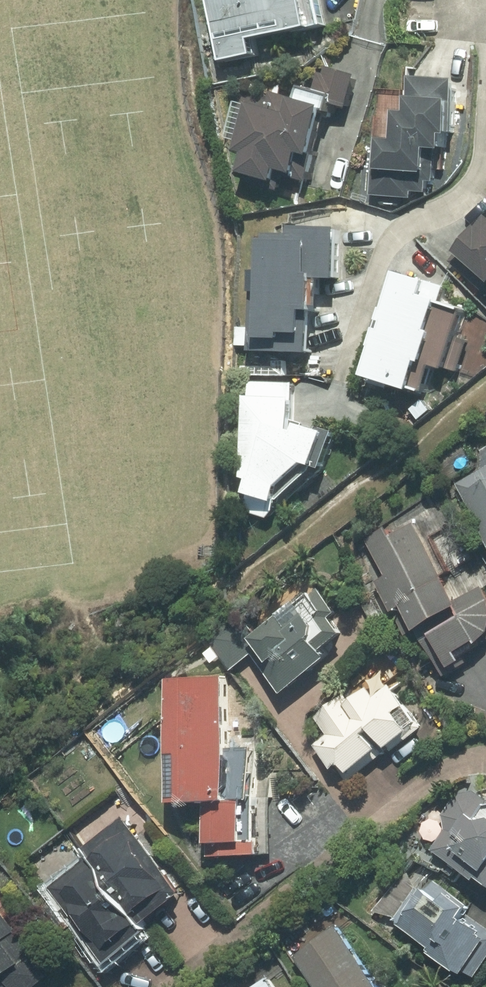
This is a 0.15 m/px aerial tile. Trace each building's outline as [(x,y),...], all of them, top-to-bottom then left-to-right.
[(210,6),(205,5),(217,70),(250,63),(246,48),(304,38),(304,35),(322,32),(314,0),(260,0),(242,2),(242,0),(209,0),(210,6)] [(240,162),(235,181),(268,192),(273,180),(290,186),(295,166),(307,168),(320,121),(324,122),(328,112),(344,114),(352,82),(318,79),(314,98),(300,95),(296,112),(287,110),(284,125),(244,113),(232,159),(240,162)] [(452,89),(407,84),(406,107),(403,108),(402,121),(390,122),(388,143),(372,142),(370,199),(409,204),(409,197),(425,199),(425,186),(432,187),(434,161),(438,160),(438,145),(444,146),(445,136),(450,136),(452,89)] [(448,265),(480,296),(482,294),(485,298),(485,227),(483,225),(448,265)] [(333,239),(287,236),(288,244),(262,243),(262,251),(255,251),(254,280),(247,280),(246,358),(305,362),(308,314),(316,314),(316,288),(332,289),(333,239)] [(421,290),(392,283),(357,387),(405,401),(407,393),(421,397),(428,375),(440,379),(458,318),(438,309),(442,292),(423,286),(421,290)] [(292,388),(247,386),(247,405),(242,404),(238,487),(245,489),(241,504),(245,505),(242,516),(266,524),(273,517),(267,516),(267,513),(265,511),(270,512),(275,498),(300,476),(309,477),(321,443),(292,435),(290,442),(286,441),(288,407),(290,407),(292,388)] [(454,486),(485,548),(485,469),(454,486)] [(356,547),(396,629),(403,625),(412,641),(416,639),(441,679),(454,671),(452,668),(458,665),(453,657),(471,646),(472,649),(485,638),(485,636),(485,604),(480,592),(485,588),(485,580),(440,502),(385,533),(384,532),(356,547)] [(239,652),(280,701),(322,665),(317,659),(339,641),(336,637),(339,635),(328,623),(336,617),(315,592),(293,610),(291,608),(239,652)] [(237,673),(174,679),(185,800),(216,797),(220,840),(215,841),(216,856),(272,852),(266,794),(269,794),(263,733),(242,735),(237,673)] [(333,769),(344,784),(386,752),(388,754),(421,729),(388,686),(371,699),(364,689),(346,703),(341,696),(314,718),(327,736),(312,747),(327,774),(333,769)] [(457,794),(446,813),(451,828),(440,848),(485,875),(485,790),(457,794)] [(84,836),(44,869),(121,964),(203,897),(155,838),(113,872),(84,836)] [(485,907),(485,901),(464,887),(462,890),(442,878),(440,883),(437,883),(431,890),(421,885),(398,919),(442,945),(439,950),(475,973),(485,956),(485,919),(481,915),(485,907)] [(58,975),(21,933),(24,930),(2,904),(0,905),(0,986),(43,986),(58,975)] [(343,923),(303,954),(329,986),(395,986),(343,923)] [(258,986),(284,986),(274,975),(258,986)]
